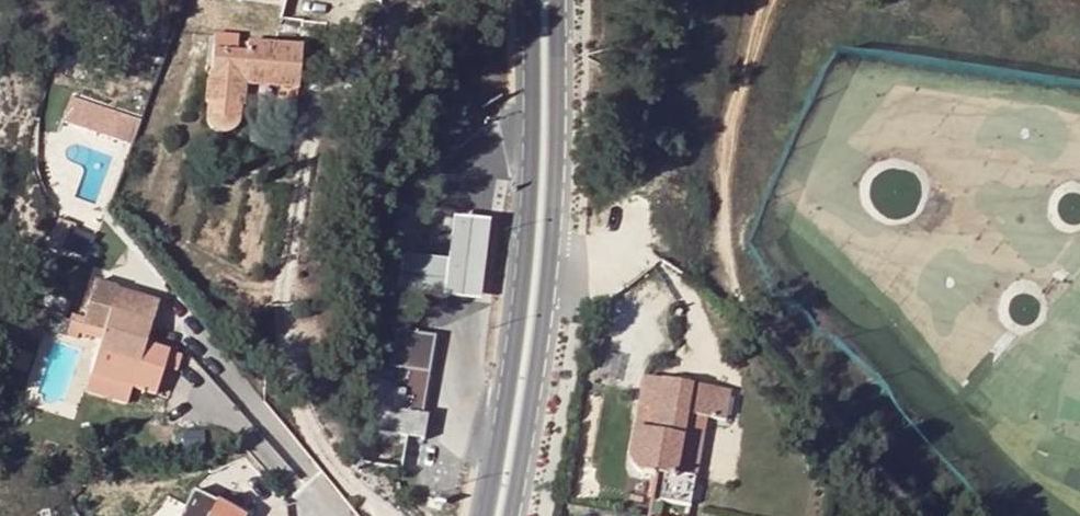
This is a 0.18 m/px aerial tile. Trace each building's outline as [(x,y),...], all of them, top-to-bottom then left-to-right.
[(246,43),(215,40),(214,50),(245,53),(246,43)] [(246,90),(297,95),(302,49),(246,43),(245,53),(214,50),(212,76),(203,75),(199,106),(205,106),(202,118),(204,128),(211,135),(219,138),(229,136),(235,133),(241,124),(246,90)] [(71,97),(65,122),(136,138),(142,112),(71,97)] [(482,293),(488,214),(451,210),(446,256),(400,253),(398,288),(482,293)] [(117,290),(95,284),(83,327),(81,335),(95,338),(96,335),(104,338),(94,377),(158,394),(166,366),(170,350),(148,344),(154,323),(111,312),(117,290)] [(83,327),(63,322),(60,335),(80,340),(81,335),(83,327)] [(373,391),(366,434),(404,441),(423,444),(427,420),(418,418),(431,354),(430,345),(427,342),(398,336),(395,353),(388,351),(381,392),(373,391)] [(183,353),(170,350),(166,366),(179,369),(183,353)] [(733,396),(646,380),(630,459),(640,473),(661,477),(656,501),(694,508),(711,421),(728,424),(733,396)] [(193,491),(180,515),(252,515),(226,502),(223,507),(193,491)]
